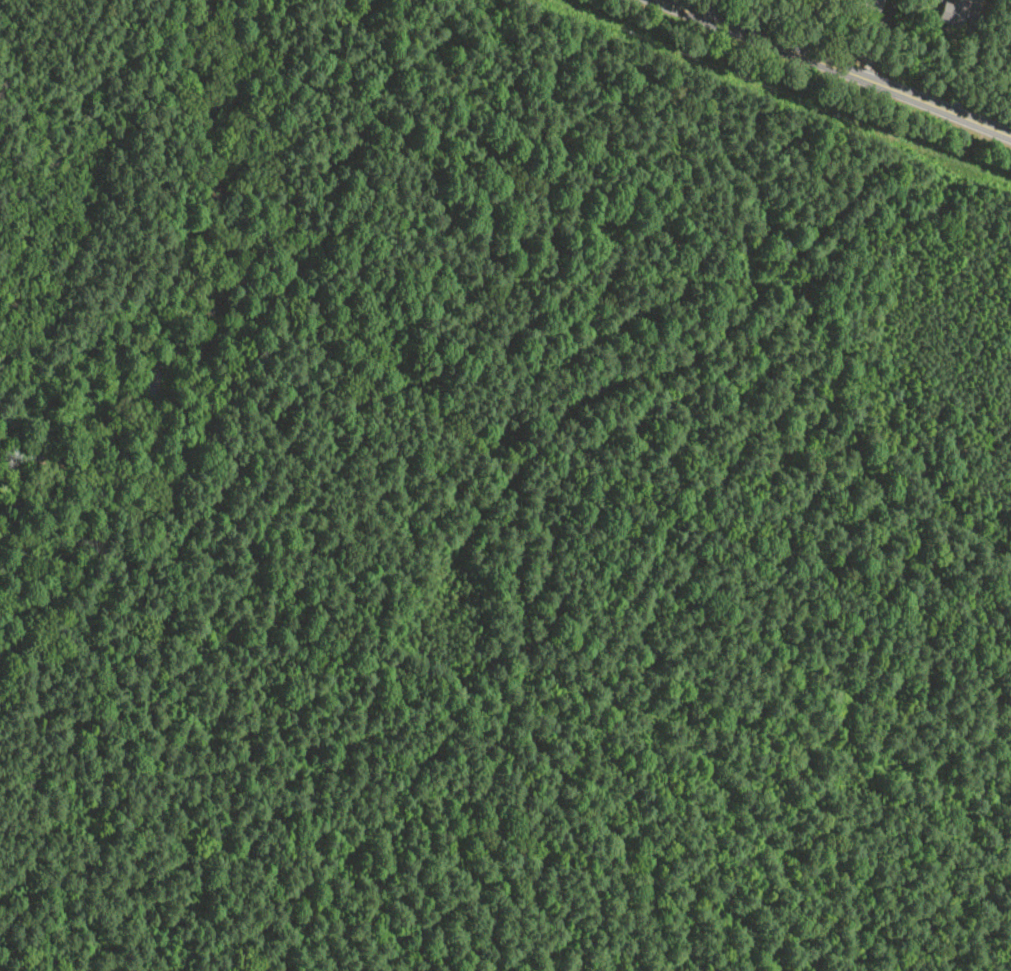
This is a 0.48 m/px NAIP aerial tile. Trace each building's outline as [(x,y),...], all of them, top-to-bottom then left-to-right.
[(853,5),(878,14),(883,0),(854,0),(853,5)] [(951,2),(946,0),(943,0),(936,19),(960,26),(968,0),(952,0),(951,2)]
